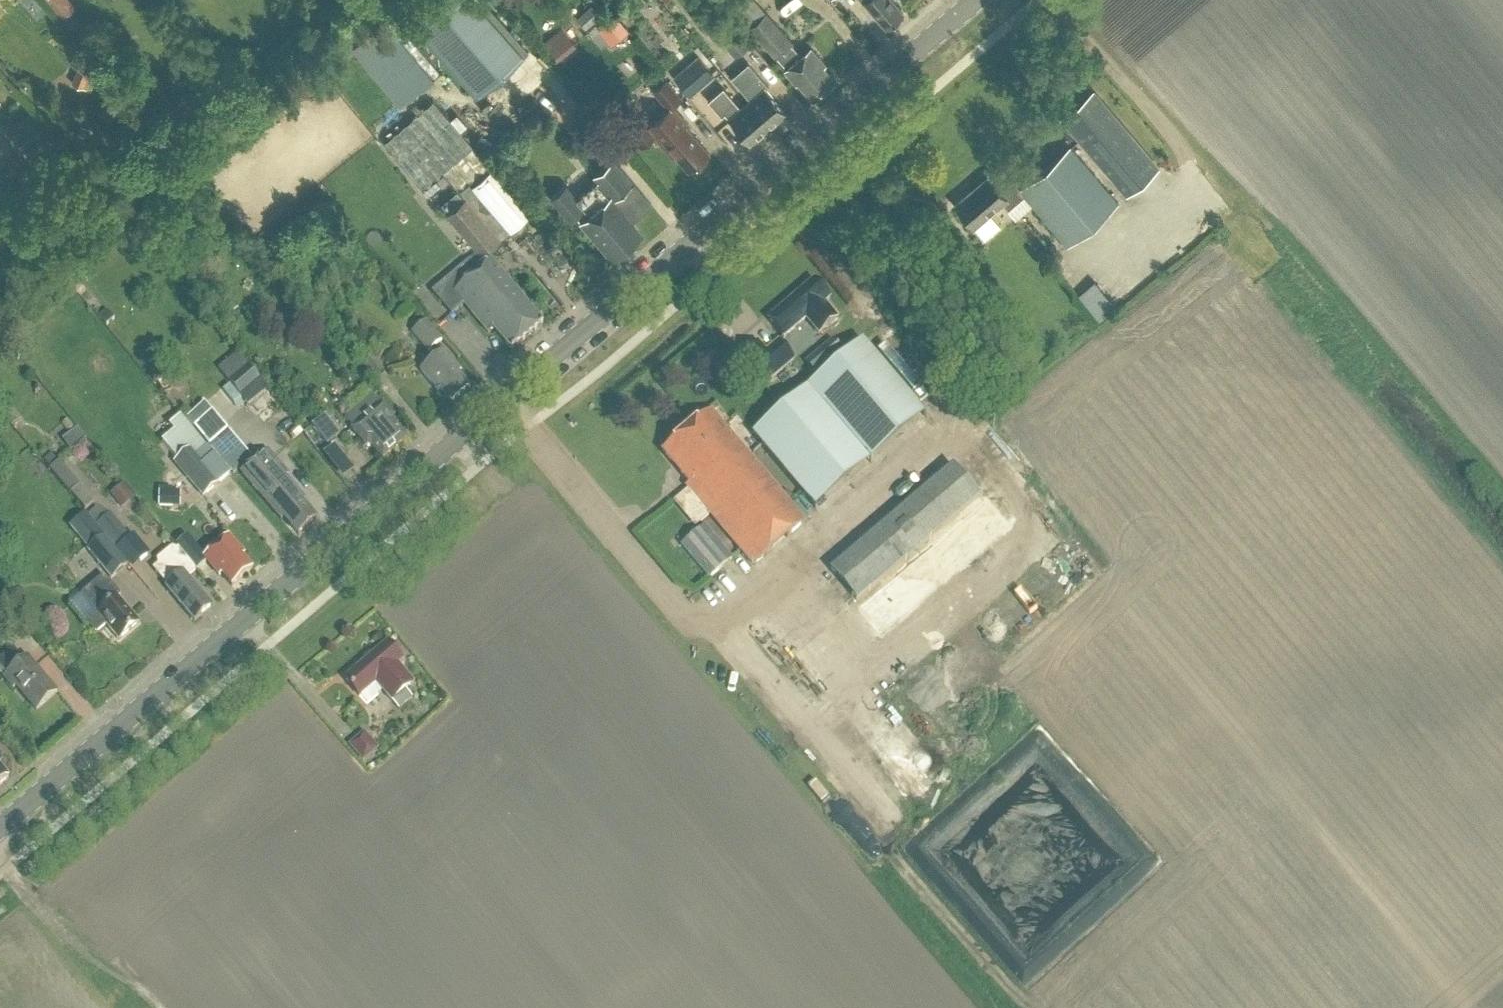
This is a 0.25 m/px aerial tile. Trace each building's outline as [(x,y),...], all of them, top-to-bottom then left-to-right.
[(61,16),(70,9),(63,0),(48,0),(61,16)] [(410,20),(477,96),(528,51),(483,0),(432,0),(410,20)] [(796,82),(798,81),(813,98),(835,79),(823,66),(826,63),(810,45),(799,54),(788,41),(789,40),(754,0),(741,0),(733,8),(774,54),(775,53),(786,66),(784,68),(796,82)] [(864,1),(885,27),(902,13),(891,0),(865,0),(864,1)] [(577,17),(585,26),(600,13),(592,4),(577,17)] [(617,38),(634,25),(621,7),(604,20),(617,38)] [(362,62),(396,103),(438,71),(389,14),(369,30),(382,46),(362,62)] [(730,21),(713,34),(733,59),(750,46),(730,21)] [(674,76),(688,93),(713,72),(699,55),(674,76)] [(729,79),(747,101),(769,127),(787,112),(765,86),(746,64),(729,79)] [(654,133),(672,155),(675,153),(688,169),(708,152),(686,125),(688,123),(673,105),(682,97),(666,78),(653,89),(669,107),(648,125),(637,112),(623,124),(640,145),(654,133)] [(729,117),(750,143),(769,127),(747,101),(740,107),(723,87),(708,99),(721,115),(727,110),(731,115),(729,117)] [(1092,89),(1060,116),(1078,137),(1070,144),(1118,201),(1126,194),(1158,167),(1092,89)] [(429,185),(450,168),(463,184),(450,195),(456,203),(449,208),(485,252),(534,212),(439,96),(389,137),(429,185)] [(1070,144),(1020,187),(1069,243),(1118,201),(1070,144)] [(570,218),(575,213),(601,244),(604,242),(615,254),(641,233),(630,219),(650,202),(612,158),(593,174),(598,179),(577,197),(557,173),(542,185),(570,218)] [(987,175),(954,202),(974,225),(1002,201),(1008,208),(1025,193),(1012,178),(999,189),(987,175)] [(488,335),(493,332),(512,354),(543,328),(488,264),(476,275),(473,272),(469,275),(466,272),(455,282),(460,288),(453,294),(488,335)] [(768,322),(783,340),(806,320),(819,336),(836,321),(823,306),(829,301),(814,282),(768,322)] [(107,314),(99,321),(106,329),(114,322),(107,314)] [(430,321),(415,334),(432,354),(447,341),(430,321)] [(740,360),(763,387),(793,362),(778,343),(766,354),(758,344),(740,360)] [(753,437),(815,510),(925,416),(862,343),(753,437)] [(231,386),(251,410),(270,393),(234,350),(223,360),(239,379),(231,386)] [(824,351),(806,367),(816,379),(835,364),(824,351)] [(437,394),(441,391),(452,405),(469,391),(458,377),(461,374),(444,354),(420,373),(437,394)] [(371,450),(382,462),(406,442),(393,425),(394,421),(382,407),(381,408),(372,398),(345,421),(353,432),(351,433),(366,451),(371,450)] [(689,486),(686,488),(754,568),(806,524),(711,412),(662,454),(689,486)] [(215,439),(231,423),(224,416),(208,432),(215,439)] [(324,418),(311,428),(326,447),(339,437),(324,418)] [(176,467),(206,502),(234,477),(184,419),(172,429),(177,435),(166,445),(181,463),(176,467)] [(236,427),(218,435),(228,456),(246,448),(236,427)] [(281,522),(284,520),(298,537),(316,521),(302,505),(304,503),(284,479),(288,476),(268,453),(241,476),(281,522)] [(52,472),(89,512),(97,505),(62,463),(61,464),(52,454),(45,460),(54,470),(52,472)] [(830,573),(856,603),(979,498),(953,468),(830,573)] [(681,547),(709,580),(732,560),(704,528),(681,547)] [(89,553),(112,581),(129,566),(105,539),(89,553)] [(229,539),(203,560),(219,578),(221,576),(231,588),(252,571),(241,558),(243,556),(229,539)] [(167,590),(195,623),(212,608),(189,580),(198,573),(179,551),(154,572),(169,589),(167,590)] [(107,628),(120,643),(140,626),(119,601),(122,598),(105,578),(83,597),(99,616),(91,623),(90,627),(96,634),(100,634),(107,628)] [(359,698),(367,707),(383,693),(398,711),(412,699),(405,691),(413,684),(397,665),(402,661),(388,644),(344,681),(359,698)] [(17,689),(37,713),(58,695),(28,659),(4,679),(14,691),(17,689)] [(366,734),(350,749),(365,766),(381,752),(366,734)] [(872,761),(863,765),(871,783),(880,779),(872,761)] [(10,779),(0,768),(0,787),(10,779)] [(934,773),(910,779),(914,797),(938,791),(934,773)]
